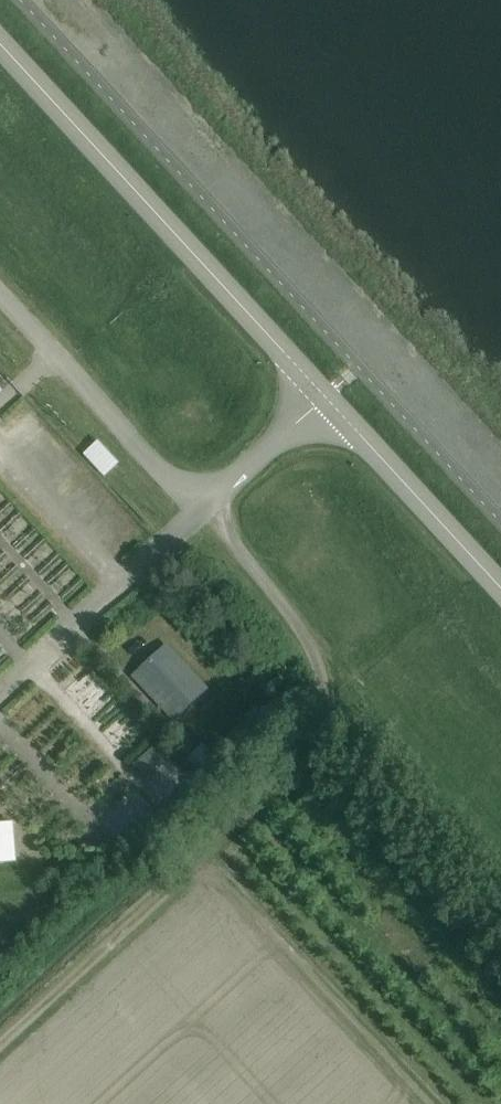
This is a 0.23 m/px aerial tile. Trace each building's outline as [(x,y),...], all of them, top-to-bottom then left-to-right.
[(169,720),(207,685),(165,640),(127,674),(169,720)] [(194,776),(211,760),(196,743),(179,759),(194,776)]
